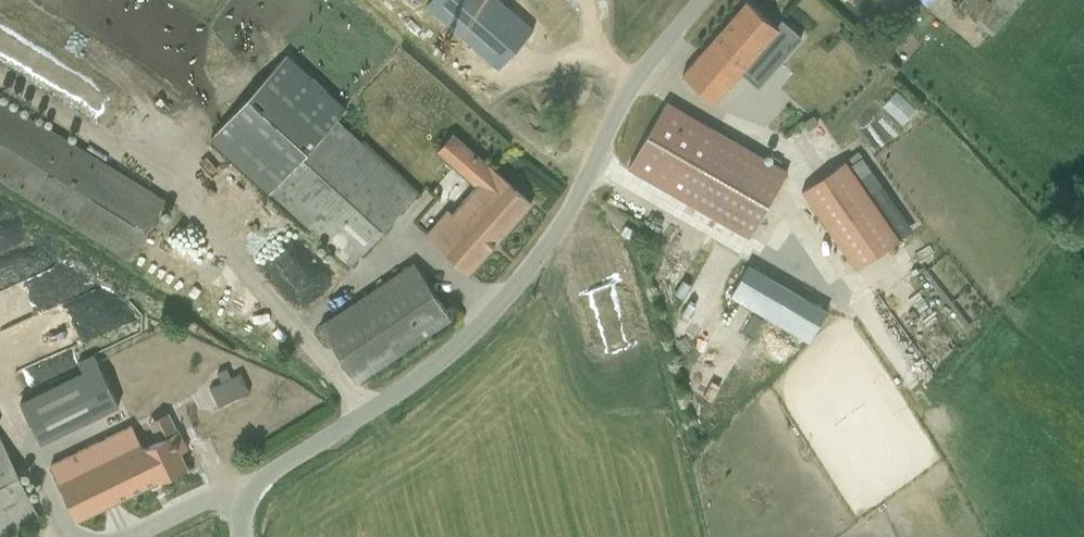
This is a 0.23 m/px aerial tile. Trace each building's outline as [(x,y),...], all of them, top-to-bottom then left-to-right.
[(499,0),(429,0),(424,6),(498,71),(534,30),(499,0)] [(962,3),(996,31),(1021,0),(965,0),(962,3)] [(741,73),(758,87),(803,36),(781,18),(774,26),(746,1),(682,74),(715,103),(741,73)] [(285,61),(212,140),(358,274),(420,207),(348,141),(359,129),(285,61)] [(869,102),(888,124),(900,113),(881,91),(869,102)] [(126,269),(166,206),(0,101),(0,190),(126,269)] [(670,108),(634,169),(750,236),(786,175),(670,108)] [(801,148),(848,130),(842,113),(794,131),(801,148)] [(465,271),(527,200),(448,132),(432,150),(472,184),(426,237),(465,271)] [(859,152),(803,190),(857,269),(900,240),(869,194),(882,186),(859,152)] [(3,283),(14,311),(73,288),(62,259),(44,267),(30,232),(7,241),(0,223),(0,284),(3,283)] [(414,259),(319,320),(363,388),(458,328),(414,259)] [(749,265),(731,297),(808,340),(826,308),(749,265)] [(700,395),(713,367),(697,360),(690,374),(683,370),(677,384),(700,395)] [(81,378),(26,396),(39,433),(94,415),(81,378)] [(161,407),(50,458),(76,514),(187,463),(161,407)] [(0,437),(0,536),(45,536),(46,536),(1,437),(0,437)]
